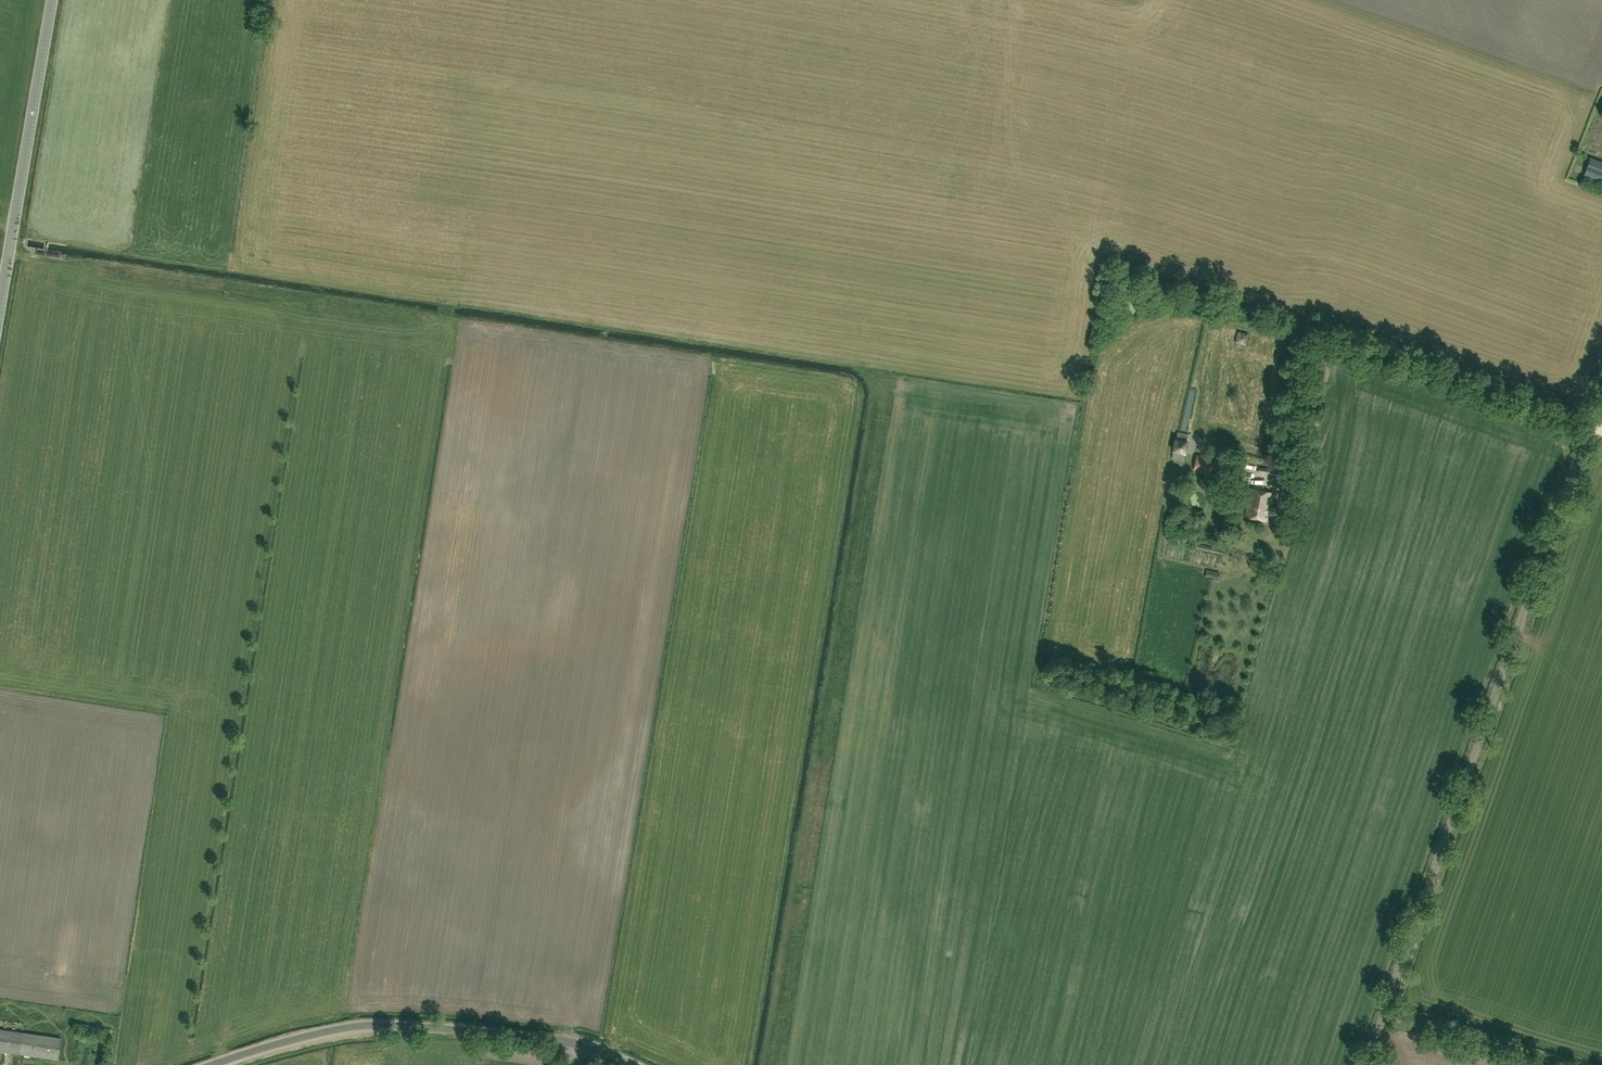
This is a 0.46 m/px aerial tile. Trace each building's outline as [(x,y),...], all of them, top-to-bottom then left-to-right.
[(1590,158),(1583,177),(1601,183),(1601,163),(1590,158)] [(1243,464),(1197,455),(1194,470),(1207,473),(1206,480),(1217,482),(1218,476),(1239,480),(1243,464)] [(1251,488),(1245,516),(1266,520),(1268,514),(1287,518),(1294,486),(1284,483),(1279,508),(1269,506),(1272,493),(1251,488)] [(1206,570),(1204,577),(1218,580),(1220,573),(1206,570)] [(0,1029),(0,1051),(57,1059),(60,1038),(0,1029)]
